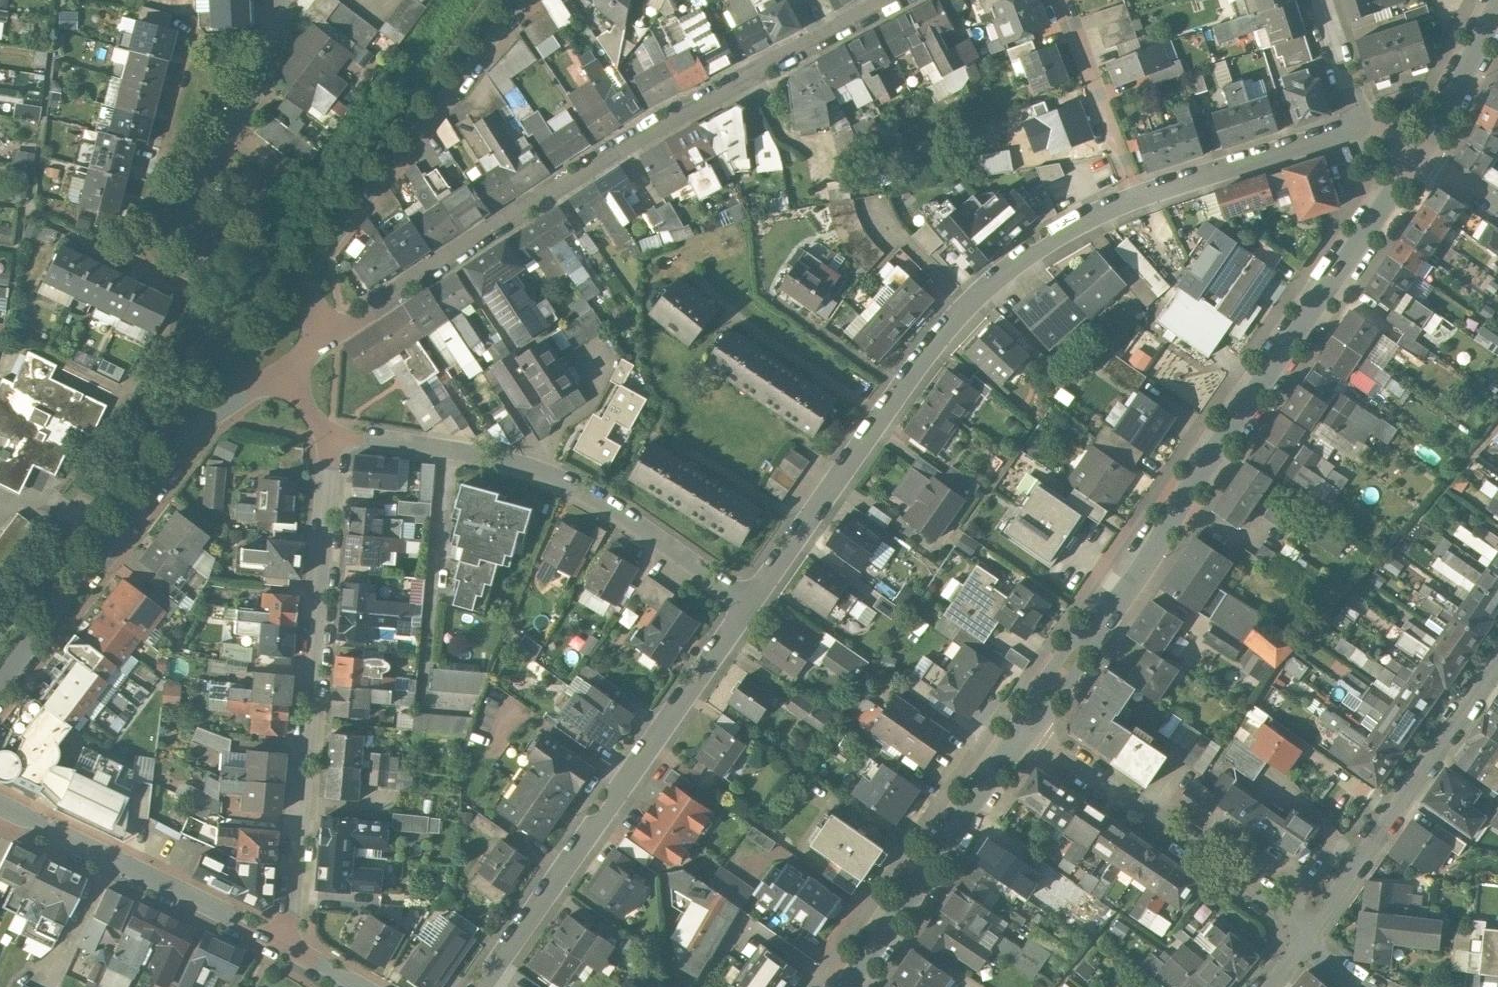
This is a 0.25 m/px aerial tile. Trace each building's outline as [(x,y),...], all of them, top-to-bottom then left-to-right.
[(213,12),(223,12),(246,10),(246,0),(212,0),(213,12)] [(302,18),(312,25),(349,53),(357,44),(355,43),(346,36),(337,29),(327,21),(341,2),(339,0),(316,0),(302,18)] [(418,0),(403,0),(401,3),(420,17),(427,7),(418,0)] [(563,0),(545,0),(543,2),(551,13),(562,30),(563,30),(577,20),(563,0)] [(619,19),(627,26),(632,0),(594,0),(619,19)] [(726,0),(739,25),(735,27),(735,28),(734,28),(747,54),(746,54),(748,57),(775,43),(775,42),(761,15),(760,15),(756,6),(753,0),(727,0),(726,0)] [(837,10),(855,0),(832,0),(837,10)] [(909,12),(924,41),(938,34),(952,27),(938,0),(933,0),(909,12)] [(976,16),(988,11),(984,1),(985,0),(970,0),(976,16)] [(1009,14),(1004,0),(990,6),(995,19),(1009,14)] [(1004,0),(1009,14),(1018,36),(1046,25),(1037,0),(1004,0)] [(1233,2),(1239,19),(1249,16),(1244,0),(1240,0),(1233,2)] [(1249,16),(1264,11),(1294,1),(1294,0),(1244,0),(1249,16)] [(1350,21),(1382,10),(1379,0),(1344,0),(1350,21)] [(1382,10),(1406,3),(1405,0),(1379,0),(1382,10)] [(787,1),(761,15),(775,42),(802,29),(787,1)] [(1294,1),(1264,11),(1268,26),(1266,27),(1273,47),(1275,46),(1293,40),(1305,37),(1294,1)] [(351,10),(341,2),(327,21),(337,29),(351,10)] [(420,17),(401,3),(394,12),(413,26),(420,17)] [(1126,3),(1094,14),(1099,27),(1121,20),(1131,16),(1126,3)] [(1428,5),(1405,12),(1409,24),(1418,21),(1419,23),(1432,20),(1428,5)] [(172,14),(142,6),(138,22),(168,30),(172,14)] [(680,20),(694,49),(715,38),(709,27),(711,27),(702,9),(680,20)] [(351,10),(337,29),(346,36),(360,17),(351,10)] [(78,27),(77,11),(62,11),(62,27),(78,27)] [(1249,16),(1239,19),(1244,36),(1261,31),(1261,29),(1266,27),(1268,26),(1264,11),(1249,16)] [(213,12),(201,13),(202,25),(224,23),(223,12),(213,12)] [(413,26),(394,12),(387,21),(406,35),(413,26)] [(909,12),(880,28),(895,56),(910,49),(924,41),(909,12)] [(551,13),(532,26),(544,42),(562,30),(551,13)] [(1139,38),(1131,16),(1121,20),(1128,42),(1139,38)] [(360,17),(346,36),(355,43),(370,24),(360,17)] [(619,19),(611,30),(610,29),(597,36),(619,69),(627,26),(619,19)] [(1239,19),(1215,27),(1220,45),(1233,41),(1232,40),(1244,36),(1239,19)] [(1121,20),(1099,27),(1106,50),(1128,42),(1121,20)] [(406,35),(387,21),(380,31),(398,45),(406,35)] [(1409,24),(1357,41),(1370,82),(1431,63),(1419,23),(1418,21),(1409,24)] [(168,30),(138,22),(134,36),(138,37),(133,52),(165,60),(173,31),(168,30)] [(370,24),(355,43),(357,44),(365,50),(379,31),(370,24)] [(312,25),(298,43),(299,48),(304,51),(299,58),(297,57),(287,71),(298,79),(286,94),(288,96),(305,110),(306,110),(312,102),(325,112),(346,85),(333,75),(349,54),(349,53),(312,25)] [(873,32),(845,47),(860,76),(867,72),(889,60),(873,32)] [(948,52),(938,34),(924,41),(933,59),(941,74),(952,68),(957,66),(960,71),(965,69),(954,49),(948,52)] [(715,38),(694,49),(708,76),(735,62),(721,35),(715,38)] [(520,37),(487,74),(502,96),(516,87),(517,87),(512,79),(537,61),(520,37)] [(676,50),(669,37),(658,43),(665,56),(676,50)] [(1007,49),(1012,62),(1024,57),(1024,56),(1037,51),(1032,39),(1007,49)] [(1293,40),(1275,46),(1279,60),(1297,54),(1293,40)] [(924,41),(910,49),(919,67),(933,59),(924,41)] [(658,43),(648,48),(650,53),(647,54),(650,60),(653,59),(654,61),(665,56),(658,43)] [(1161,43),(1144,50),(1109,63),(1118,85),(1149,73),(1169,66),(1168,64),(1161,43)] [(365,50),(357,44),(349,53),(349,54),(353,57),(365,67),(373,56),(365,50)] [(1037,51),(1024,56),(1024,57),(1031,75),(1030,76),(1036,92),(1067,80),(1054,44),(1037,51)] [(845,47),(818,61),(832,90),(845,84),(860,76),(845,47)] [(694,49),(668,63),(683,90),(708,76),(694,49)] [(133,52),(130,51),(126,65),(129,66),(125,80),(158,88),(165,60),(133,52)] [(1179,60),(1168,64),(1169,66),(1149,73),(1154,85),(1154,84),(1184,74),(1184,75),(1179,60)] [(818,61),(794,74),(790,82),(796,130),(831,126),(828,102),(836,98),(832,90),(818,61)] [(668,63),(638,78),(652,106),(683,90),(668,63)] [(952,68),(941,74),(946,84),(958,79),(952,68)] [(876,76),(871,79),(867,72),(860,76),(876,106),(888,99),(876,76)] [(1308,72),(1284,80),(1298,125),(1330,115),(1319,81),(1312,83),(1308,72)] [(487,74),(463,105),(470,116),(476,124),(494,113),(495,115),(509,106),(502,96),(487,74)] [(876,106),(860,76),(845,84),(848,91),(851,89),(863,112),(876,106)] [(125,80),(123,79),(119,93),(122,94),(118,108),(150,117),(158,88),(125,80)] [(610,80),(598,88),(605,99),(617,91),(610,80)] [(617,91),(605,99),(622,125),(645,109),(629,84),(617,91)] [(534,114),(516,87),(502,96),(509,106),(530,137),(535,134),(534,133),(547,125),(539,111),(534,114)] [(598,88),(586,96),(593,107),(605,99),(598,88)] [(1495,88),(1486,107),(1497,113),(1497,90),(1495,88)] [(1072,95),(1043,106),(1046,113),(1058,144),(1062,143),(1064,148),(1076,143),(1074,138),(1087,134),(1072,95)] [(305,110),(288,96),(279,108),(296,122),(297,120),(305,110)] [(593,107),(581,114),(598,140),(622,125),(605,99),(593,107)] [(1268,99),(1240,108),(1251,140),(1278,132),(1268,99)] [(739,104),(702,124),(717,153),(719,156),(731,151),(732,156),(728,157),(736,171),(752,170),(745,107),(739,104)] [(1194,121),(1190,105),(1175,110),(1180,125),(1166,130),(1177,163),(1205,154),(1195,121),(1194,121)] [(118,108),(115,107),(111,122),(114,123),(111,137),(134,143),(143,145),(150,117),(118,108)] [(1486,107),(1477,125),(1497,135),(1497,113),(1486,107)] [(1240,108),(1213,116),(1223,149),(1251,140),(1240,108)] [(495,115),(494,113),(476,124),(503,165),(516,156),(511,148),(515,145),(495,115)] [(1046,113),(1038,117),(1043,130),(1029,135),(1036,153),(1058,144),(1046,113)] [(270,114),(256,133),(267,141),(281,122),(270,114)] [(476,124),(470,116),(456,124),(490,174),(503,165),(476,124)] [(1148,118),(1133,123),(1138,139),(1153,134),(1148,118)] [(437,127),(450,147),(463,139),(450,119),(437,127)] [(327,141),(297,120),(296,122),(290,129),(319,150),(327,141)] [(576,121),(554,135),(547,125),(534,133),(535,134),(557,167),(591,145),(576,121)] [(290,129),(281,122),(267,141),(305,170),(319,150),(290,129)] [(702,124),(669,141),(685,170),(717,153),(702,124)] [(862,149),(850,125),(837,131),(839,135),(834,138),(844,158),(856,152),(862,149)] [(1477,125),(1468,143),(1495,160),(1497,155),(1497,135),(1477,125)] [(1177,163),(1166,130),(1153,134),(1138,139),(1141,150),(1137,151),(1140,162),(1145,161),(1149,172),(1177,163)] [(770,132),(754,139),(758,173),(784,170),(780,153),(770,132)] [(111,137),(99,134),(95,147),(89,169),(124,178),(134,143),(111,137)] [(685,170),(669,141),(640,157),(663,198),(692,183),(689,177),(685,170)] [(95,147),(80,143),(75,165),(89,169),(95,147)] [(1495,160),(1468,143),(1456,161),(1483,179),(1492,166),(1495,160)] [(516,156),(503,165),(520,191),(550,172),(533,145),(516,156)] [(989,173),(1015,170),(1012,148),(986,152),(989,173)] [(862,149),(856,152),(861,162),(867,159),(862,149)] [(1098,159),(1039,169),(1043,196),(1045,196),(1046,201),(1058,199),(1057,194),(1102,186),(1098,159)] [(1323,159),(1285,171),(1301,219),(1339,206),(1323,159)] [(426,177),(418,164),(406,172),(419,191),(430,183),(426,177)] [(490,174),(473,185),(491,211),(520,191),(503,165),(490,174)] [(712,165),(689,177),(692,183),(701,199),(723,187),(712,165)] [(286,196),(248,166),(233,185),(271,215),(286,196)] [(1492,166),(1483,179),(1497,189),(1497,170),(1492,166)] [(621,167),(596,183),(612,208),(624,200),(638,191),(621,167)] [(124,178),(89,169),(80,205),(114,214),(124,178)] [(456,195),(438,169),(426,177),(430,183),(443,203),(456,195)] [(1012,171),(992,175),(995,196),(1016,192),(1012,171)] [(1266,177),(1218,192),(1225,217),(1274,201),(1266,177)] [(419,191),(416,193),(424,205),(429,213),(443,203),(430,183),(419,191)] [(596,183),(570,201),(586,225),(599,217),(612,208),(596,183)] [(456,195),(443,203),(462,231),(491,211),(473,185),(472,184),(456,195)] [(1464,205),(1438,187),(1426,205),(1451,223),(1464,205)] [(392,188),(378,205),(384,220),(403,206),(392,188)] [(853,199),(829,203),(830,217),(855,210),(853,199)] [(636,217),(624,200),(612,208),(620,218),(624,225),(636,217)] [(443,203),(429,213),(424,205),(410,215),(413,221),(432,250),(462,231),(443,203)] [(684,229),(670,203),(657,210),(669,232),(684,229)] [(1451,223),(1426,205),(1414,223),(1439,240),(1451,223)] [(560,208),(534,224),(551,247),(563,239),(575,231),(560,208)] [(612,208),(599,217),(606,228),(620,218),(612,208)] [(855,210),(830,217),(834,230),(858,221),(855,210)] [(1225,217),(1224,218),(1227,220),(1219,231),(1274,270),(1283,257),(1225,217)] [(620,218),(606,228),(618,245),(625,240),(637,256),(642,252),(624,225),(620,218)] [(413,221),(385,240),(404,269),(432,250),(413,221)] [(858,221),(834,230),(841,242),(863,230),(858,221)] [(926,246),(939,234),(928,222),(915,234),(926,246)] [(1212,241),(1219,231),(1206,223),(1199,232),(1212,241)] [(1439,240),(1414,223),(1403,239),(1428,257),(1439,240)] [(534,224),(508,242),(523,266),(534,258),(551,247),(534,224)] [(996,249),(973,224),(942,252),(965,277),(996,249)] [(1497,227),(1484,246),(1497,256),(1497,228),(1497,227)] [(863,230),(841,242),(848,253),(869,238),(863,230)] [(1219,231),(1212,241),(1181,285),(1234,321),(1248,302),(1251,304),(1274,270),(1219,231)] [(380,234),(355,267),(372,290),(404,269),(385,240),(380,234)] [(600,251),(589,235),(579,241),(591,258),(600,251)] [(869,238),(848,253),(857,263),(876,246),(869,238)] [(563,239),(551,247),(567,270),(580,287),(589,280),(591,279),(563,239)] [(1428,257),(1403,239),(1390,257),(1416,275),(1428,257)] [(1169,288),(1127,241),(1116,250),(1128,264),(1159,298),(1169,288)] [(508,242),(467,268),(485,295),(486,295),(514,276),(526,269),(523,266),(508,242)] [(884,254),(876,246),(857,263),(867,272),(884,254)] [(90,262),(59,247),(44,280),(74,295),(75,293),(90,262)] [(551,247),(534,258),(551,282),(567,270),(551,247)] [(1098,251),(1059,284),(1089,317),(1127,285),(1128,285),(1118,273),(1098,251)] [(823,264),(806,253),(800,262),(816,273),(823,264)] [(1416,275),(1390,257),(1379,274),(1404,291),(1416,275)] [(113,273),(90,262),(75,293),(89,299),(88,301),(97,306),(98,303),(113,273)] [(800,262),(781,288),(798,300),(816,273),(800,262)] [(841,276),(823,264),(816,273),(834,286),(841,276)] [(1159,298),(1128,264),(1118,273),(1128,285),(1127,285),(1147,308),(1159,298)] [(898,266),(884,281),(888,285),(897,293),(910,278),(898,266)] [(717,301),(678,269),(649,304),(688,336),(717,301)] [(113,273),(98,303),(112,310),(111,312),(120,317),(121,314),(136,284),(113,273)] [(816,273),(798,300),(816,312),(834,286),(816,273)] [(1404,291),(1379,274),(1367,291),(1393,308),(1404,291)] [(456,275),(431,292),(448,318),(473,301),(456,275)] [(1408,291),(1424,300),(1433,284),(1417,275),(1408,291)] [(552,331),(514,276),(486,295),(503,323),(505,322),(519,343),(523,344),(529,340),(531,344),(552,331)] [(934,300),(910,278),(897,293),(920,314),(934,300)] [(589,280),(580,287),(589,300),(599,293),(589,280)] [(160,295),(136,284),(121,314),(135,321),(134,323),(144,328),(160,295)] [(1059,284),(1050,292),(1044,285),(1017,309),(1024,316),(1051,345),(1085,313),(1088,317),(1089,317),(1059,284)] [(888,285),(874,301),(882,308),(897,293),(888,285)] [(1234,321),(1181,285),(1157,321),(1209,357),(1234,321)] [(431,292),(407,308),(424,334),(435,327),(448,318),(431,292)] [(920,314),(897,293),(882,308),(906,330),(920,314)] [(1441,304),(1428,294),(1422,304),(1435,313),(1441,304)] [(160,295),(144,328),(154,332),(154,333),(155,333),(171,299),(170,299),(160,295)] [(874,301),(860,316),(869,323),(882,308),(874,301)] [(1435,313),(1422,304),(1415,313),(1429,322),(1435,313)] [(407,308),(382,324),(399,350),(406,346),(419,337),(424,334),(407,308)] [(906,330),(882,308),(869,323),(892,345),(906,330)] [(1380,327),(1354,309),(1335,337),(1361,354),(1380,327)] [(595,311),(565,330),(573,343),(577,341),(583,350),(610,334),(595,311)] [(860,316),(846,331),(854,339),(869,323),(860,316)] [(454,326),(448,318),(435,327),(463,368),(476,359),(469,348),(464,340),(454,326)] [(465,318),(454,326),(464,340),(474,333),(465,318)] [(727,320),(703,358),(759,395),(784,357),(727,320)] [(869,323),(854,339),(878,361),(892,345),(869,323)] [(382,324),(348,347),(366,372),(388,358),(399,350),(382,324)] [(1476,338),(1497,352),(1497,333),(1484,324),(1476,338)] [(1013,343),(994,325),(967,353),(1001,385),(1026,360),(1027,359),(1028,357),(1013,343)] [(474,333),(464,340),(469,348),(479,341),(474,333)] [(1039,352),(1022,335),(1013,343),(1028,357),(1027,359),(1030,362),(1039,352)] [(441,371),(419,337),(406,346),(413,357),(406,362),(421,384),(441,371)] [(1361,354),(1335,337),(1318,362),(1341,377),(1344,379),(1361,354)] [(547,340),(519,359),(515,352),(493,367),(511,394),(534,428),(555,414),(549,405),(577,387),(578,387),(547,340)] [(1132,362),(1148,367),(1152,353),(1136,348),(1132,362)] [(1399,365),(1374,348),(1366,358),(1392,375),(1399,365)] [(406,362),(399,350),(388,358),(415,397),(410,401),(429,430),(444,419),(436,407),(421,384),(406,362)] [(44,389),(56,365),(28,352),(12,384),(2,379),(0,383),(0,436),(7,439),(0,454),(0,486),(4,487),(9,477),(24,484),(32,465),(40,468),(45,458),(59,465),(69,445),(61,442),(69,426),(76,429),(82,418),(96,425),(106,405),(64,386),(62,386),(60,387),(59,388),(56,395),(44,389)] [(1061,372),(1039,352),(1030,362),(1027,359),(1026,360),(1051,385),(1061,372)] [(1146,376),(1114,353),(1104,367),(1137,390),(1146,376)] [(784,357),(759,395),(816,432),(841,394),(784,357)] [(1392,375),(1366,358),(1359,368),(1384,386),(1392,375)] [(624,359),(612,380),(622,386),(623,385),(624,386),(636,366),(624,359)] [(1341,377),(1318,362),(1301,386),(1324,402),(1341,377)] [(511,394),(493,367),(485,372),(503,399),(511,394)] [(967,382),(950,371),(930,399),(960,420),(979,393),(980,392),(967,382)] [(993,389),(973,374),(967,382),(980,392),(979,393),(987,397),(993,389)] [(622,386),(593,439),(584,434),(576,449),(610,467),(622,445),(608,438),(617,422),(631,429),(645,403),(631,395),(633,391),(624,386),(623,385),(622,386)] [(1301,386),(1285,411),(1308,426),(1324,402),(1301,386)] [(577,387),(549,405),(555,414),(558,419),(560,418),(586,401),(577,387)] [(1117,430),(1116,431),(1146,451),(1150,453),(1175,417),(1141,394),(1117,430)] [(1357,405),(1342,395),(1333,408),(1348,418),(1357,405)] [(470,425),(451,397),(436,407),(444,419),(455,435),(470,425)] [(929,401),(922,411),(915,420),(908,431),(908,430),(907,432),(937,453),(960,420),(930,399),(929,400),(929,401)] [(1324,402),(1308,426),(1310,428),(1327,404),(1324,402)] [(508,407),(496,415),(500,422),(492,427),(506,447),(526,433),(508,407)] [(1348,418),(1333,408),(1323,422),(1338,432),(1348,418)] [(555,414),(534,428),(542,440),(565,425),(560,418),(558,419),(555,414)] [(1305,430),(1282,414),(1265,439),(1288,455),(1305,430)] [(1146,451),(1116,431),(1117,430),(1106,423),(1096,438),(1136,465),(1146,451)] [(651,429),(626,467),(683,504),(708,465),(651,429)] [(216,452),(233,459),(239,444),(222,437),(216,452)] [(1136,465),(1096,438),(1088,450),(1094,454),(1096,451),(1129,475),(1136,465)] [(1288,455),(1265,439),(1248,464),(1271,480),(1288,455)] [(1321,458),(1305,447),(1297,460),(1312,471),(1321,458)] [(810,461),(791,448),(777,467),(796,480),(810,461)] [(1129,475),(1096,451),(1094,454),(1088,450),(1066,482),(1075,488),(1108,511),(1132,477),(1129,475)] [(401,458),(357,455),(355,486),(398,490),(401,458)] [(947,475),(920,456),(912,467),(916,470),(932,481),(935,477),(965,499),(970,491),(947,475)] [(300,460),(281,459),(280,469),(299,470),(300,460)] [(1312,471),(1297,460),(1286,475),(1319,497),(1323,491),(1329,482),(1312,471)] [(219,465),(206,464),(203,509),(219,510),(222,470),(219,470),(219,465)] [(1271,480),(1248,464),(1231,488),(1255,504),(1271,480)] [(708,465),(683,504),(739,540),(764,502),(708,465)] [(981,485),(953,466),(947,475),(970,491),(974,494),(981,485)] [(777,467),(764,486),(782,499),(796,480),(777,467)] [(932,481),(916,470),(905,485),(908,487),(911,501),(915,504),(932,481)] [(965,499),(935,477),(932,481),(915,504),(905,518),(936,540),(938,537),(934,534),(959,499),(963,502),(965,499)] [(1108,511),(1075,488),(1067,499),(1038,479),(1007,524),(1015,529),(1009,538),(1051,567),(1066,546),(1067,547),(1076,536),(1073,535),(1088,515),(1099,523),(1108,511)] [(294,483),(259,481),(257,507),(256,520),(273,521),(290,523),(291,522),(294,483)] [(501,494),(465,484),(458,507),(464,509),(457,533),(462,535),(459,545),(466,547),(457,578),(463,579),(455,604),(475,610),(480,594),(485,595),(488,582),(494,584),(500,563),(506,564),(508,554),(514,556),(521,531),(527,532),(533,510),(499,500),(501,494)] [(1231,488),(1215,513),(1238,529),(1255,504),(1231,488)] [(1331,496),(1323,491),(1319,497),(1327,502),(1331,496)] [(433,503),(423,502),(422,517),(432,518),(433,503)] [(257,507),(235,505),(234,518),(256,520),(257,507)] [(893,519),(873,505),(866,515),(875,521),(886,528),(893,519)] [(385,509),(353,506),(351,534),(383,537),(384,524),(385,509)] [(866,515),(855,507),(849,515),(869,529),(875,521),(866,515)] [(0,536),(0,575),(36,527),(17,513),(0,536)] [(206,535),(177,514),(157,540),(186,562),(206,535)] [(849,515),(829,543),(851,558),(849,560),(862,569),(883,539),(869,529),(849,515)] [(431,523),(399,520),(398,525),(384,524),(383,537),(408,539),(430,540),(431,523)] [(290,523),(273,521),(272,531),(295,533),(296,522),(291,522),(290,523)] [(1462,522),(1455,533),(1488,555),(1495,545),(1462,522)] [(567,525),(547,560),(559,567),(560,566),(572,573),(572,574),(573,575),(588,549),(593,540),(591,538),(567,525)] [(609,533),(597,526),(591,538),(593,540),(588,549),(596,554),(609,533)] [(242,543),(244,529),(231,528),(230,542),(242,543)] [(383,537),(351,534),(348,562),(380,565),(381,549),(383,537)] [(408,539),(383,537),(381,549),(407,551),(408,539)] [(430,540),(408,539),(407,551),(429,553),(430,540)] [(186,562),(157,540),(141,563),(156,574),(169,584),(171,582),(186,562)] [(302,544),(267,541),(266,550),(265,566),(264,575),(299,578),(302,544)] [(1430,563),(1465,587),(1479,566),(1443,542),(1430,563)] [(1221,561),(1194,543),(1162,589),(1190,606),(1198,594),(1207,582),(1221,561)] [(1298,566),(1264,544),(1256,556),(1290,579),(1298,566)] [(266,550),(241,548),(239,564),(248,564),(265,566),(266,550)] [(638,568),(609,551),(601,566),(593,582),(592,582),(588,588),(612,603),(625,581),(629,584),(638,568)] [(1487,569),(1497,577),(1497,554),(1487,569)] [(848,584),(814,560),(797,586),(809,594),(805,600),(827,615),(848,584)] [(248,564),(239,564),(239,573),(247,573),(248,564)] [(998,580),(977,565),(963,585),(964,586),(943,615),(961,627),(984,643),(998,621),(995,619),(1009,599),(992,588),(998,580)] [(1487,569),(1476,586),(1497,602),(1497,577),(1487,569)] [(186,594),(171,582),(169,584),(156,574),(149,583),(153,586),(178,605),(186,594)] [(377,584),(346,582),(344,609),(375,612),(376,602),(377,584)] [(1228,595),(1207,582),(1198,594),(1220,608),(1228,595)] [(144,598),(124,583),(118,590),(120,600),(115,601),(107,610),(104,608),(103,610),(140,638),(160,612),(161,611),(144,598)] [(1049,602),(1020,583),(1009,599),(995,619),(998,621),(1024,639),(1049,602)] [(178,605),(153,586),(144,598),(161,611),(160,612),(168,618),(178,605)] [(1476,586),(1464,602),(1465,602),(1490,620),(1497,609),(1497,602),(1476,586)] [(1425,605),(1442,606),(1444,591),(1427,589),(1425,605)] [(1240,602),(1231,615),(1220,608),(1198,594),(1190,606),(1216,623),(1245,641),(1264,616),(1240,602)] [(297,598),(262,595),(261,613),(260,624),(294,627),(297,598)] [(914,605),(901,595),(895,603),(909,612),(914,605)] [(849,612),(871,624),(880,609),(858,596),(849,612)] [(401,601),(380,600),(379,602),(376,602),(375,612),(400,614),(401,601)] [(412,602),(401,601),(400,614),(411,615),(412,602)] [(669,602),(646,635),(645,634),(638,645),(667,665),(697,622),(669,602)] [(1181,622),(1153,602),(1130,636),(1149,650),(1158,656),(1181,622)] [(1490,620),(1465,602),(1454,619),(1481,638),(1493,622),(1490,620)] [(375,612),(344,609),(341,637),(373,640),(374,623),(375,612)] [(140,638),(103,610),(92,625),(129,653),(140,638)] [(235,611),(217,610),(217,619),(234,622),(235,611)] [(261,613),(235,611),(234,622),(260,624),(261,613)] [(400,614),(375,612),(374,623),(377,623),(377,625),(399,627),(400,614)] [(1448,627),(1431,615),(1425,624),(1442,636),(1442,635),(1448,627)] [(1297,642),(1264,616),(1245,641),(1276,666),(1297,642)] [(217,619),(210,618),(209,631),(234,634),(234,633),(234,622),(217,619)] [(1481,638),(1454,619),(1448,627),(1442,635),(1470,654),(1481,638)] [(1395,643),(1417,656),(1431,633),(1410,620),(1395,643)] [(260,624),(234,622),(234,633),(259,635),(260,624)] [(818,646),(784,623),(764,652),(765,653),(786,667),(797,675),(810,657),(818,646)] [(1245,641),(1216,623),(1206,638),(1234,657),(1245,641)] [(294,627),(260,624),(259,635),(258,653),(292,656),(294,627)] [(129,653),(92,625),(81,639),(80,640),(114,666),(114,667),(117,669),(129,653)] [(984,643),(961,627),(952,639),(964,647),(965,645),(986,660),(993,649),(984,643)] [(843,644),(827,632),(818,646),(834,656),(843,644)] [(114,666),(80,640),(81,639),(75,635),(65,646),(64,648),(64,649),(64,650),(65,651),(65,653),(71,657),(103,681),(104,680),(114,667),(114,666)] [(1470,654),(1442,635),(1442,636),(1431,652),(1458,671),(1470,654)] [(252,647),(223,643),(221,659),(238,663),(251,664),(252,647)] [(867,661),(843,644),(834,656),(818,646),(810,657),(821,665),(825,660),(851,678),(852,676),(859,673),(867,661)] [(986,660),(965,645),(964,647),(947,672),(932,661),(920,678),(935,689),(933,692),(936,694),(967,715),(999,669),(986,660)] [(1023,670),(1031,659),(1014,646),(1006,657),(1023,670)] [(1397,675),(1355,646),(1347,657),(1390,687),(1392,684),(1402,691),(1408,683),(1397,675)] [(1158,656),(1149,650),(1136,668),(1137,669),(1127,682),(1136,688),(1156,703),(1171,683),(1166,679),(1174,669),(1179,672),(1180,671),(1158,656)] [(1458,671),(1431,652),(1419,668),(1445,686),(1447,687),(1458,671)] [(103,681),(71,657),(65,653),(62,657),(68,661),(60,671),(60,672),(94,698),(106,682),(104,680),(103,681)] [(786,667),(765,653),(758,663),(779,677),(786,667)] [(1297,654),(1287,666),(1301,678),(1311,667),(1297,654)] [(370,657),(366,659),(364,659),(340,657),(337,685),(394,690),(395,690),(397,677),(385,676),(385,671),(391,669),(393,665),(392,661),(386,658),(377,656),(370,657)] [(1370,687),(1334,662),(1326,674),(1363,700),(1385,715),(1391,707),(1367,691),(1370,687)] [(628,693),(585,665),(577,677),(587,684),(588,682),(620,704),(628,693)] [(94,698),(60,672),(60,671),(54,667),(51,671),(57,676),(49,686),(83,713),(94,698)] [(1414,675),(1403,667),(1397,675),(1408,683),(1414,675)] [(1419,668),(1419,667),(1414,675),(1408,683),(1434,701),(1445,686),(1419,668)] [(489,691),(489,668),(433,668),(433,691),(489,691)] [(1107,668),(1084,702),(1111,719),(1115,712),(1118,713),(1126,718),(1131,711),(1123,705),(1136,688),(1127,682),(1107,668)] [(290,676),(256,673),(254,692),(253,703),(288,706),(290,676)] [(920,678),(915,674),(905,688),(929,704),(936,694),(933,692),(935,689),(920,678)] [(398,676),(397,703),(417,704),(418,676),(398,676)] [(776,695),(748,676),(728,702),(758,722),(776,695)] [(577,677),(566,692),(576,698),(587,684),(577,677)] [(83,713),(49,686),(43,682),(40,686),(45,691),(37,701),(37,702),(69,727),(71,728),(83,713)] [(620,704),(588,682),(587,684),(576,698),(564,715),(597,738),(610,747),(621,731),(623,732),(625,732),(627,732),(628,731),(629,730),(631,727),(630,725),(629,723),(628,722),(634,714),(620,704)] [(1434,701),(1408,683),(1402,691),(1396,699),(1423,718),(1434,701)] [(229,686),(210,684),(208,699),(227,701),(227,690),(229,690),(229,686)] [(371,688),(337,685),(335,714),(369,716),(370,702),(371,688)] [(394,690),(371,688),(370,702),(393,703),(394,690)] [(229,690),(227,690),(227,701),(253,703),(254,692),(229,690)] [(804,695),(801,699),(796,696),(788,707),(806,720),(817,704),(804,695)] [(948,732),(897,696),(874,729),(926,765),(948,732)] [(10,730),(0,750),(0,782),(1,782),(4,782),(5,780),(4,780),(5,778),(37,794),(38,792),(55,807),(54,810),(123,842),(133,770),(83,747),(73,769),(54,764),(56,761),(58,758),(58,756),(58,753),(58,750),(57,748),(55,745),(69,727),(37,702),(37,701),(34,699),(10,730)] [(1423,718),(1396,699),(1391,707),(1385,715),(1412,733),(1423,718)] [(1385,715),(1363,700),(1358,708),(1380,723),(1385,715)] [(253,703),(227,701),(226,712),(252,714),(253,703)] [(1117,723),(1111,719),(1084,702),(1068,725),(1071,734),(1098,752),(1117,723)] [(288,706),(253,703),(252,714),(251,732),(285,735),(288,706)] [(1493,709),(1488,716),(1485,714),(1476,727),(1497,742),(1497,713),(1493,709)] [(463,736),(465,715),(416,710),(414,731),(463,736)] [(401,711),(399,725),(412,727),(414,713),(401,711)] [(1334,713),(1326,723),(1341,733),(1342,734),(1348,726),(1349,724),(1334,713)] [(597,738),(564,715),(556,727),(588,750),(597,738)] [(1412,733),(1385,715),(1380,723),(1373,733),(1374,733),(1399,751),(1412,733)] [(1131,732),(1117,723),(1098,752),(1147,786),(1166,757),(1148,744),(1131,732)] [(193,737),(225,750),(230,738),(198,725),(193,737)] [(1301,750),(1266,725),(1256,737),(1261,740),(1254,750),(1285,772),(1301,750)] [(1368,740),(1348,726),(1342,734),(1363,749),(1368,740)] [(720,727),(699,759),(722,775),(745,744),(720,727)] [(1152,740),(1134,727),(1131,732),(1148,744),(1152,740)] [(1476,727),(1468,739),(1470,741),(1455,762),(1493,789),(1496,791),(1497,788),(1497,742),(1476,727)] [(1192,728),(1180,746),(1189,753),(1202,735),(1192,728)] [(365,736),(333,733),(330,765),(363,768),(365,736)] [(1342,734),(1341,733),(1329,750),(1351,766),(1363,749),(1342,734)] [(1399,751),(1374,733),(1368,740),(1363,749),(1391,768),(1402,753),(1399,751)] [(594,769),(546,735),(531,757),(535,760),(528,771),(531,773),(512,799),(509,797),(500,810),(542,840),(577,790),(579,791),(594,769)] [(1211,742),(1202,735),(1189,753),(1183,761),(1193,768),(1208,746),(1211,742)] [(1254,750),(1235,737),(1224,756),(1234,762),(1236,779),(1254,781),(1268,761),(1285,773),(1285,772),(1254,750)] [(1208,746),(1194,768),(1203,774),(1218,752),(1208,746)] [(902,763),(882,749),(875,760),(883,766),(884,765),(896,773),(902,763)] [(1391,768),(1363,749),(1351,766),(1379,785),(1391,768)] [(283,755),(249,752),(247,770),(246,781),(281,784),(283,755)] [(390,754),(373,752),(372,768),(388,770),(390,754)] [(1493,789),(1455,762),(1449,771),(1447,769),(1424,802),(1472,837),(1486,818),(1470,807),(1480,793),(1485,800),(1493,789)] [(363,768),(330,765),(328,797),(360,800),(363,768)] [(883,766),(873,782),(866,777),(854,794),(894,822),(918,788),(896,773),(884,765),(883,766)] [(247,770),(220,768),(220,779),(246,781),(247,770)] [(388,770),(372,768),(370,785),(387,786),(388,770)] [(693,784),(672,769),(664,781),(671,785),(671,784),(686,795),(693,784)] [(1036,771),(1018,798),(1043,814),(1062,786),(1039,770),(1036,771)] [(1194,780),(1176,807),(1205,826),(1233,784),(1236,780),(1224,772),(1211,792),(1194,780)] [(246,781),(220,779),(219,791),(245,793),(246,781)] [(152,784),(132,780),(127,816),(147,819),(148,816),(152,784)] [(281,784),(246,781),(245,793),(244,811),(278,814),(281,784)] [(671,785),(655,808),(653,807),(646,817),(647,819),(635,836),(672,862),(674,859),(678,862),(712,813),(686,795),(671,784),(671,785)] [(1258,833),(1273,811),(1233,784),(1205,826),(1244,853),(1258,833)] [(1062,786),(1043,814),(1067,830),(1086,802),(1062,786)] [(1493,789),(1485,800),(1497,809),(1497,792),(1496,791),(1493,789)] [(201,805),(219,809),(222,798),(204,794),(201,805)] [(1109,818),(1086,802),(1067,830),(1078,838),(1090,846),(1109,818)] [(1273,811),(1258,833),(1298,860),(1320,827),(1294,809),(1286,820),(1273,811)] [(431,817),(395,813),(394,826),(397,830),(429,833),(431,817)] [(885,849),(833,814),(812,845),(844,866),(864,879),(885,849)] [(148,816),(147,819),(144,852),(169,864),(182,833),(148,816)] [(358,820),(326,817),(325,827),(324,827),(323,844),(322,853),(355,856),(356,844),(387,847),(389,825),(358,822),(358,820)] [(1132,834),(1109,818),(1090,846),(1113,862),(1132,834)] [(1417,824),(1412,830),(1409,831),(1393,854),(1406,864),(1410,859),(1419,865),(1429,864),(1432,859),(1441,865),(1452,850),(1452,849),(1431,834),(1417,824)] [(1467,844),(1438,824),(1431,834),(1452,849),(1452,850),(1460,856),(1467,844)] [(240,831),(217,830),(216,845),(223,846),(238,847),(240,831)] [(276,833),(240,830),(240,831),(238,847),(223,846),(223,854),(237,859),(274,863),(276,833)] [(1132,834),(1113,862),(1122,868),(1135,877),(1155,850),(1132,834)] [(1016,852),(993,835),(975,861),(999,877),(1006,866),(1016,852)] [(654,857),(625,836),(618,846),(647,867),(654,857)] [(1078,838),(1066,856),(1078,864),(1083,855),(1090,846),(1078,838)] [(530,860),(503,841),(481,871),(508,891),(530,860)] [(12,842),(0,865),(0,876),(14,883),(2,907),(16,914),(43,858),(12,842)] [(633,863),(614,849),(607,860),(610,863),(626,873),(633,863)] [(1155,850),(1135,877),(1151,887),(1159,893),(1178,866),(1155,850)] [(355,856),(323,853),(322,863),(321,863),(319,879),(320,879),(320,890),(351,893),(354,869),(355,856)] [(271,903),(236,871),(202,855),(192,875),(260,907),(271,903)] [(1098,865),(1083,855),(1078,864),(1092,874),(1098,865)] [(43,858),(16,914),(15,914),(26,919),(20,934),(52,949),(67,916),(69,917),(87,878),(43,858)] [(236,871),(271,903),(274,863),(237,859),(236,871)] [(999,877),(975,861),(957,887),(981,903),(991,889),(999,877)] [(1113,862),(1103,877),(1112,883),(1122,868),(1113,862)] [(610,863),(597,882),(594,879),(592,891),(590,894),(624,916),(644,887),(626,873),(610,863)] [(803,875),(788,864),(782,872),(774,867),(755,893),(778,910),(781,904),(787,908),(785,911),(818,934),(830,917),(835,917),(843,907),(841,902),(842,900),(810,876),(806,882),(801,878),(803,875)] [(864,879),(844,866),(833,882),(852,895),(864,879)] [(1024,878),(1006,866),(999,877),(1016,889),(1024,878)] [(1178,866),(1159,893),(1167,898),(1181,908),(1199,881),(1178,866)] [(375,871),(354,869),(352,888),(374,890),(375,871)] [(694,877),(685,870),(682,875),(691,881),(694,877)] [(754,891),(725,871),(712,889),(740,909),(741,910),(754,891)] [(691,881),(680,900),(691,906),(705,884),(694,877),(691,881)] [(1016,889),(999,877),(991,889),(1008,901),(1016,889)] [(1397,885),(1368,881),(1364,911),(1394,914),(1397,885)] [(712,889),(705,884),(691,906),(673,938),(692,949),(710,959),(711,960),(740,909),(712,889)] [(1411,887),(1397,885),(1394,914),(1407,916),(1411,887)] [(981,903),(957,887),(939,913),(990,948),(998,935),(997,935),(987,928),(991,921),(984,916),(989,909),(981,903)] [(1159,893),(1151,887),(1140,902),(1149,908),(1159,893)] [(133,900),(107,889),(94,917),(94,918),(106,924),(120,930),(133,900)] [(1159,893),(1149,908),(1156,913),(1167,898),(1159,893)] [(176,920),(137,902),(126,928),(150,940),(161,945),(164,946),(176,920)] [(1204,902),(1196,917),(1206,922),(1214,907),(1204,902)] [(996,903),(991,910),(999,915),(1004,908),(996,903)] [(1394,914),(1364,911),(1358,959),(1388,963),(1391,942),(1440,948),(1443,921),(1407,916),(1394,914)] [(990,948),(939,913),(921,940),(945,956),(950,949),(978,967),(991,949),(990,948)] [(615,945),(570,914),(553,938),(584,960),(601,971),(609,960),(608,954),(615,945)] [(480,928),(462,915),(456,924),(461,927),(474,936),(480,928)] [(93,916),(79,947),(93,954),(106,924),(94,918),(94,917),(93,916)] [(402,933),(372,916),(354,947),(384,964),(402,933)] [(1486,921),(1473,919),(1471,940),(1483,942),(1484,928),(1486,928),(1486,921)] [(176,920),(164,946),(161,945),(153,962),(155,981),(165,986),(193,929),(176,920)] [(1229,936),(1216,925),(1207,937),(1220,947),(1229,936)] [(444,952),(428,941),(406,972),(426,986),(434,986),(445,971),(450,974),(476,937),(474,936),(461,927),(444,952)] [(150,940),(126,928),(107,967),(131,979),(139,964),(142,965),(145,964),(151,950),(150,948),(147,946),(150,940)] [(1486,928),(1484,928),(1483,942),(1480,970),(1482,970),(1497,972),(1497,929),(1486,928)] [(1031,937),(1023,948),(999,932),(997,935),(998,935),(990,948),(991,949),(1034,978),(1053,952),(1031,937)] [(1258,956),(1231,933),(1229,936),(1220,947),(1213,955),(1238,976),(1240,978),(1258,956)] [(204,934),(178,986),(200,986),(209,968),(210,969),(209,970),(211,971),(212,970),(218,973),(218,974),(225,978),(226,977),(230,978),(243,952),(204,934)] [(544,951),(541,949),(530,964),(562,986),(565,986),(584,960),(553,938),(544,951)] [(1483,942),(1471,940),(1468,972),(1482,974),(1482,970),(1480,970),(1483,942)] [(1206,964),(1181,946),(1172,957),(1172,958),(1195,977),(1206,964)] [(710,959),(692,949),(681,967),(700,977),(710,959)] [(914,949),(894,977),(908,986),(943,986),(951,977),(914,949)] [(1165,952),(1157,962),(1163,967),(1164,968),(1172,958),(1172,957),(1165,952)] [(1213,955),(1206,964),(1195,977),(1207,986),(1229,986),(1238,976),(1213,955)] [(771,956),(758,974),(759,975),(775,986),(784,986),(794,973),(771,956)] [(1172,958),(1164,968),(1163,967),(1161,971),(1180,986),(1187,986),(1195,977),(1172,958)] [(105,967),(96,963),(89,979),(97,983),(105,967)] [(726,986),(751,986),(759,975),(758,974),(743,963),(726,986)] [(107,967),(99,986),(128,986),(131,979),(107,967)] [(1308,970),(1295,986),(1328,986),(1308,970)] [(751,986),(775,986),(759,975),(751,986)] [(894,977),(887,986),(908,986),(894,977)] [(1195,977),(1187,986),(1207,986),(1195,977)]
